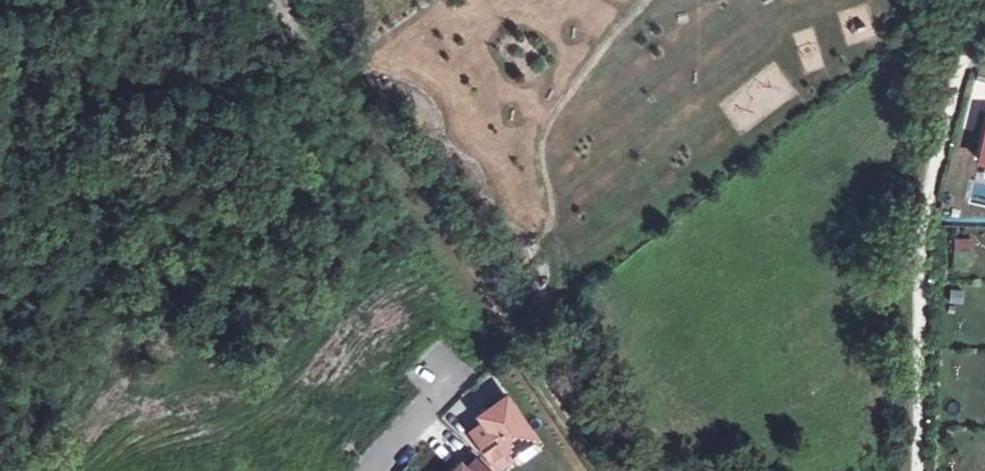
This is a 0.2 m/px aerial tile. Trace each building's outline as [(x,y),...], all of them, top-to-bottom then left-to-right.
[(976,167),(984,169),(984,127),(976,167)] [(971,239),(955,239),(954,258),(970,258),(971,239)] [(470,434),(495,470),(509,462),(506,457),(530,439),(504,399),(478,417),(482,424),(470,434)] [(475,461),(465,470),(486,470),(475,461)]
